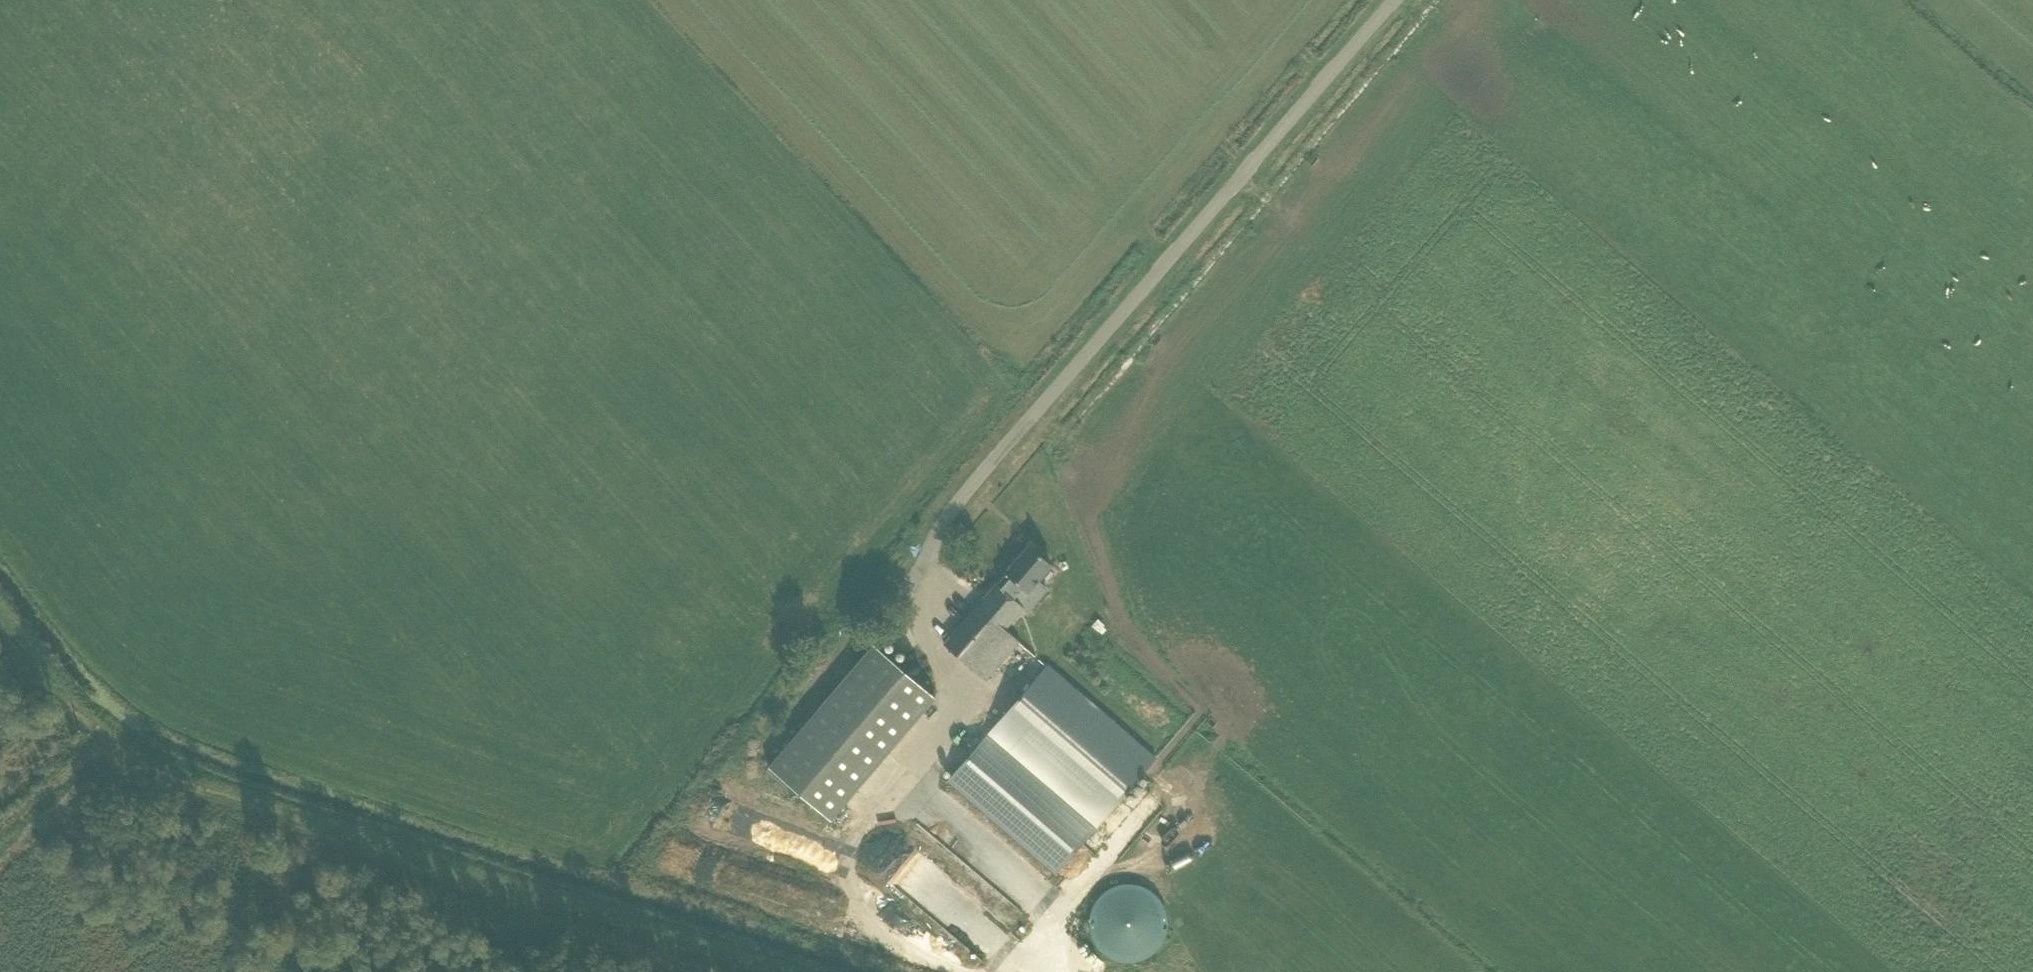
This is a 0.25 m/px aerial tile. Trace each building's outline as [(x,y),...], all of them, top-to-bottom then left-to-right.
[(1029,546),(944,644),(983,678),(1017,639),(1005,629),(1023,607),(1030,613),(1051,589),(1039,579),(1051,565),(1029,546)] [(936,698),(873,645),(768,767),(831,821),(936,698)] [(1096,827),(1156,759),(1047,665),(988,733),(1096,827)] [(1054,875),(1095,829),(986,735),(946,781),(1054,875)] [(919,849),(887,877),(904,896),(936,867),(919,849)] [(1116,885),(1109,889),(1102,893),(1097,899),(1093,906),(1090,914),(1089,922),(1090,930),(1092,938),(1096,945),(1102,951),(1108,955),(1116,959),(1123,961),(1131,962),(1140,961),(1148,957),(1155,952),(1161,945),(1164,938),(1166,930),(1167,922),(1167,914),(1164,906),(1160,899),(1155,893),(1148,888),(1141,885),(1133,883),(1125,884),(1116,885)]
